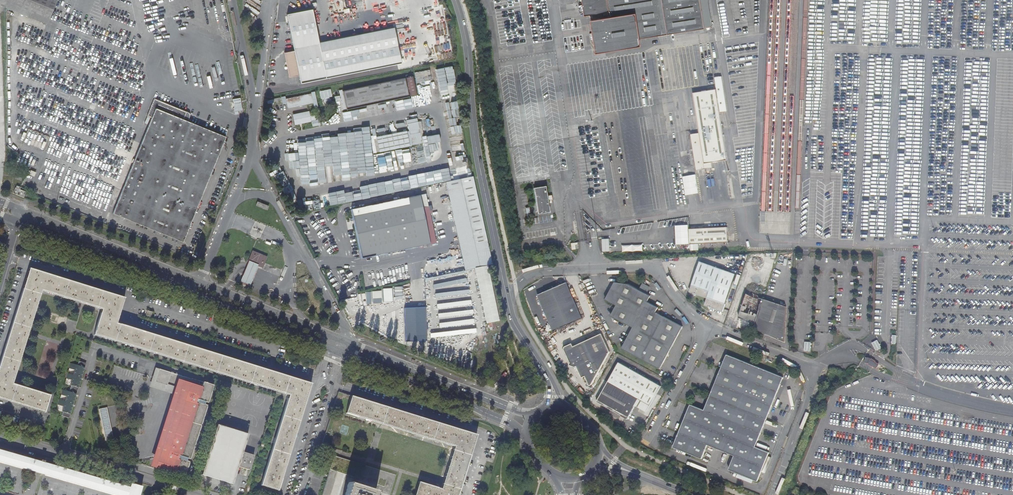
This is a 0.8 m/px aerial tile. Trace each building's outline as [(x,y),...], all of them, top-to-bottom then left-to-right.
[(640,38),(704,28),(702,13),(700,0),(582,0),(584,16),(609,12),(610,16),(636,12),(640,38)] [(702,13),(704,28),(713,27),(710,12),(708,0),(700,0),(702,13)] [(325,77),(318,42),(312,9),(287,14),(301,82),(325,77)] [(636,12),(610,16),(590,20),(592,33),(596,53),(642,45),(640,38),(636,12)] [(318,42),(325,77),(401,63),(394,27),(318,42)] [(293,52),(285,54),(289,77),(298,75),(293,52)] [(415,82),(434,80),(433,70),(414,72),(415,82)] [(413,75),(405,77),(409,95),(417,93),(413,75)] [(404,77),(342,90),(346,109),(408,95),(404,77)] [(722,77),(715,78),(717,90),(720,112),(728,111),(722,77)] [(694,93),(700,133),(692,135),(698,170),(713,168),(712,163),(727,160),(720,112),(717,90),(694,93)] [(311,93),(286,98),(288,108),(313,103),(311,93)] [(183,119),(185,113),(186,111),(154,98),(146,116),(151,118),(112,213),(183,242),(225,137),(186,120),(183,119)] [(232,99),(234,112),(242,110),(240,98),(232,99)] [(444,111),(445,119),(452,118),(454,134),(460,133),(457,101),(449,102),(451,110),(444,111)] [(308,111),(293,114),(295,123),(310,120),(310,119),(315,118),(315,114),(309,116),(308,111)] [(406,131),(373,138),(376,152),(409,146),(406,131)] [(321,140),(313,141),(316,186),(325,185),(325,182),(333,182),(333,179),(341,179),(339,156),(347,155),(348,167),(356,166),(354,147),(346,148),(346,139),(337,139),(338,146),(330,147),(329,142),(321,143),(321,140)] [(372,151),(364,151),(365,173),(373,173),(372,151)] [(440,170),(442,182),(449,181),(447,169),(440,170)] [(409,188),(433,184),(432,175),(415,178),(407,179),(409,188)] [(456,273),(492,266),(481,220),(472,177),(446,183),(464,265),(454,267),(456,273)] [(534,188),(538,214),(550,212),(548,201),(548,196),(546,187),(534,188)] [(327,197),(329,206),(344,204),(343,194),(327,197)] [(351,210),(361,259),(429,245),(419,196),(351,210)] [(730,242),(729,225),(692,227),(692,243),(730,242)] [(248,261),(250,262),(255,265),(262,267),(266,257),(252,251),(248,261)] [(751,263),(769,268),(771,260),(754,255),(751,263)] [(738,272),(703,260),(692,291),(695,291),(696,292),(697,294),(699,293),(710,297),(707,305),(711,306),(712,309),(717,308),(725,311),(738,272)] [(255,265),(250,262),(243,278),(249,280),(255,265)] [(311,384),(116,323),(124,298),(30,269),(0,366),(0,398),(45,412),(50,395),(11,383),(40,290),(102,310),(94,334),(289,395),(261,485),(278,490),(311,384)] [(430,280),(433,298),(468,293),(466,284),(465,284),(463,273),(445,276),(445,279),(441,280),(440,277),(433,278),(433,280),(430,280)] [(656,292),(661,288),(655,281),(650,286),(656,292)] [(611,317),(634,330),(623,350),(661,370),(684,329),(657,314),(659,310),(648,304),(651,298),(628,285),(615,283),(606,300),(617,307),(611,317)] [(538,297),(554,331),(583,317),(567,284),(538,297)] [(393,288),(395,301),(403,299),(401,286),(393,288)] [(364,291),(365,304),(391,303),(390,290),(364,291)] [(738,320),(754,325),(762,300),(746,295),(738,320)] [(430,338),(474,333),(470,299),(455,301),(455,300),(444,301),(444,303),(435,304),(439,333),(429,334),(430,338)] [(762,300),(754,325),(752,330),(784,343),(785,308),(762,299),(762,300)] [(405,341),(427,341),(426,307),(405,308),(405,341)] [(576,349),(575,347),(567,350),(566,352),(573,364),(572,368),(579,369),(585,379),(588,378),(592,387),(594,386),(613,354),(603,336),(576,349)] [(877,340),(872,342),(876,350),(881,347),(877,340)] [(703,460),(709,446),(736,456),(730,470),(759,482),(770,454),(756,448),(783,379),(728,357),(705,413),(691,407),(674,449),(703,460)] [(877,368),(880,364),(876,362),(876,361),(872,358),(871,359),(870,358),(871,358),(866,357),(865,362),(868,363),(869,363),(868,364),(872,367),(873,366),(877,368)] [(85,363),(78,361),(77,366),(70,364),(69,369),(75,371),(73,375),(67,374),(66,379),(72,381),(70,386),(71,386),(69,392),(62,391),(61,396),(67,398),(65,403),(59,401),(58,406),(64,408),(62,413),(63,413),(62,417),(69,419),(85,363)] [(651,410),(665,386),(623,362),(601,400),(631,417),(639,403),(651,410)] [(156,376),(151,375),(150,379),(180,389),(179,392),(176,392),(175,394),(178,395),(177,399),(174,398),(171,406),(176,407),(174,416),(175,422),(172,422),(172,423),(170,428),(170,429),(168,430),(166,432),(160,443),(159,443),(159,444),(159,447),(160,455),(166,453),(170,463),(164,467),(170,471),(172,465),(175,466),(174,469),(184,472),(188,460),(185,460),(186,457),(189,458),(200,421),(202,421),(203,419),(204,414),(204,411),(203,407),(203,402),(204,400),(206,401),(211,384),(201,380),(201,383),(197,382),(198,379),(190,377),(190,378),(188,377),(188,376),(182,374),(182,375),(180,375),(180,374),(174,372),(174,373),(171,372),(172,371),(166,370),(165,370),(159,368),(156,376)] [(180,389),(150,379),(148,386),(175,394),(176,392),(179,392),(180,389)] [(351,396),(346,413),(454,447),(440,489),(421,482),(418,481),(414,494),(457,494),(470,452),(476,435),(363,400),(351,396)] [(106,407),(98,409),(105,441),(113,439),(106,407)] [(248,432),(217,422),(201,473),(232,483),(238,464),(249,468),(253,453),(243,449),(248,432)] [(114,494),(138,494),(140,486),(129,484),(128,487),(48,465),(49,460),(45,459),(45,457),(34,454),(32,460),(0,450),(0,462),(114,494)] [(160,455),(164,467),(170,463),(166,453),(160,455)] [(396,475),(365,465),(334,456),(322,494),(389,494),(396,475)]
